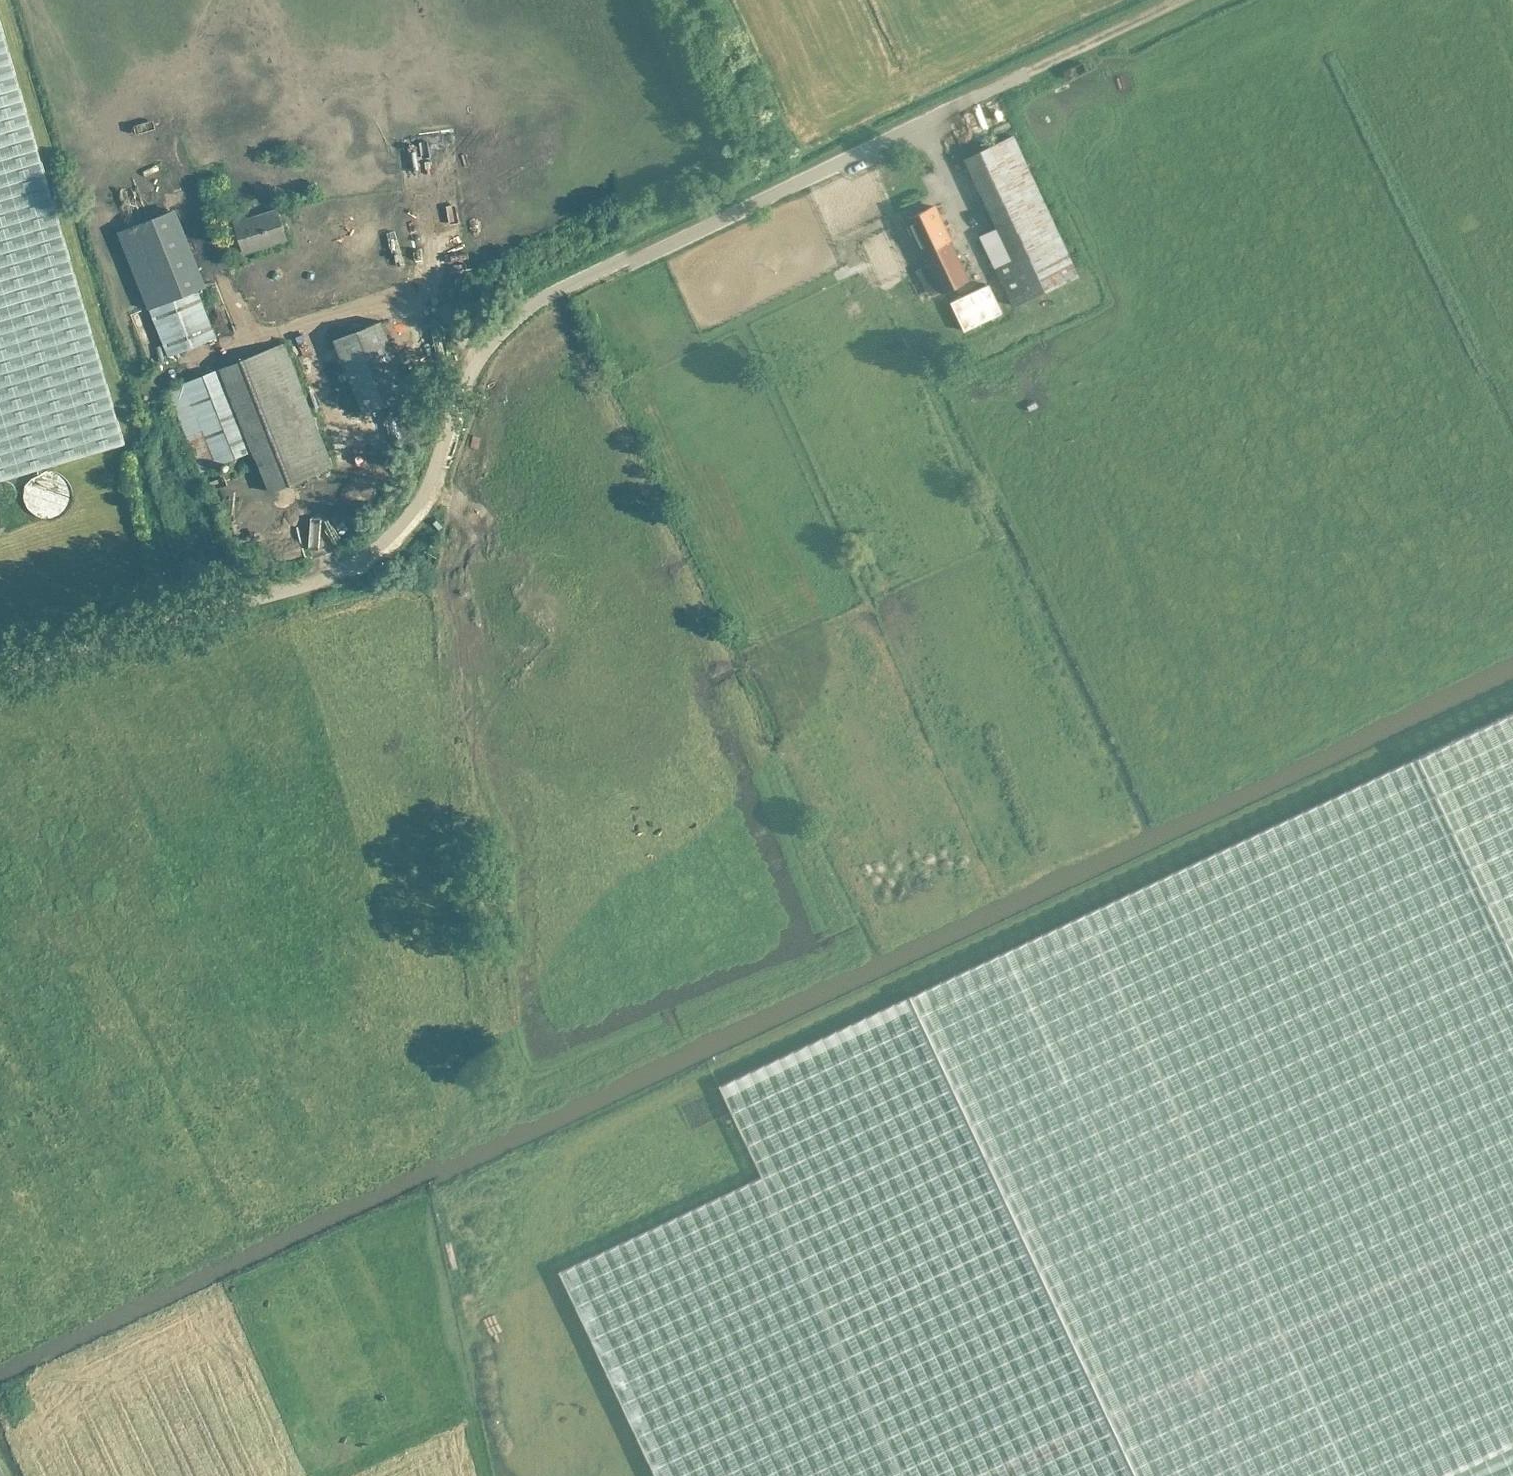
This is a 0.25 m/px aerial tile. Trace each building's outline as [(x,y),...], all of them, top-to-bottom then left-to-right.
[(124,444),(0,24),(0,480),(124,444)] [(984,312),(1013,299),(1078,269),(1014,129),(965,151),(1012,253),(995,261),(967,275),(984,312)] [(942,286),(969,273),(935,199),(907,212),(942,286)] [(286,239),(277,211),(246,220),(245,216),(233,220),(244,253),(286,239)] [(215,339),(196,290),(167,215),(120,234),(168,357),(215,339)] [(333,339),(362,414),(409,396),(380,321),(333,339)] [(270,492),(332,468),(283,344),(169,389),(202,473),(254,452),(270,492)] [(1419,749),(730,1074),(773,1166),(560,1265),(660,1475),(1512,1475),(1512,704),(1419,749)]
